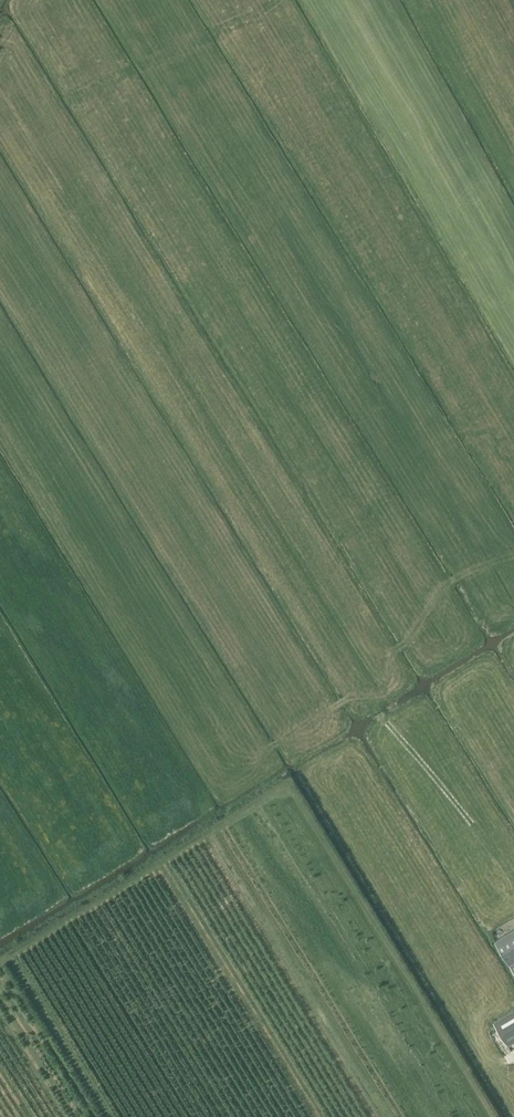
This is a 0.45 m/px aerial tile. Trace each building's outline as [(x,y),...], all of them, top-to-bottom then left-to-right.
[(513,960),(513,929),(496,940),(509,963),(513,960)]
